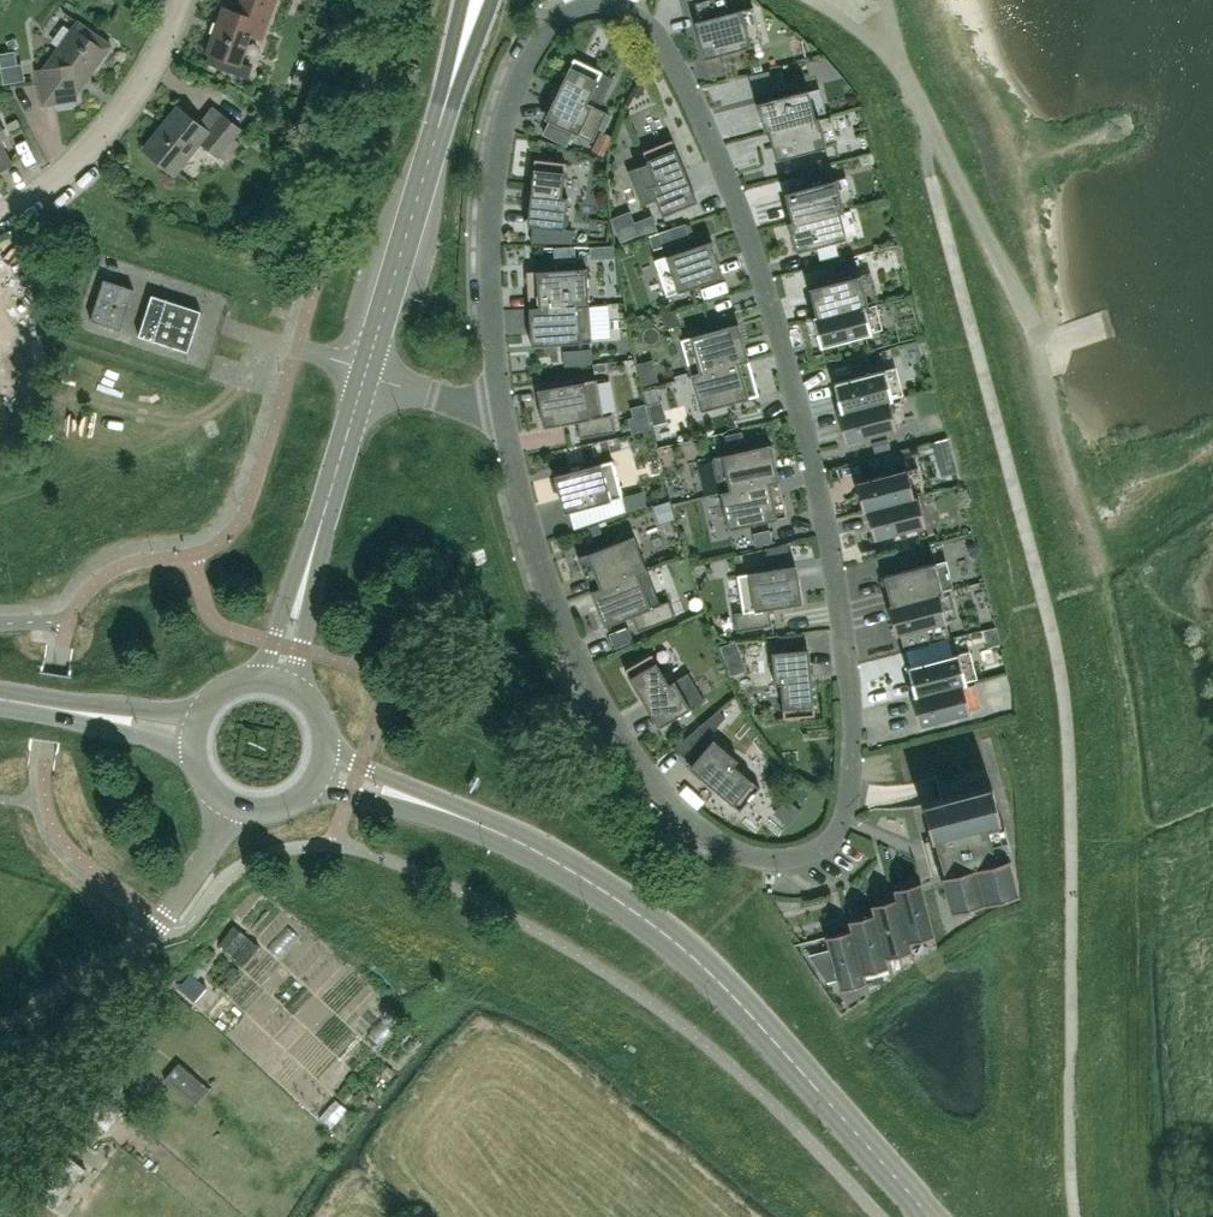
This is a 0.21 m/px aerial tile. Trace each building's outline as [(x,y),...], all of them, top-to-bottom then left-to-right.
[(204,52),(208,53),(204,63),(246,78),(250,67),(239,63),(249,36),(260,40),(274,0),(238,0),(234,12),(221,7),(204,52)] [(698,20),(693,21),(702,59),(761,44),(751,6),(727,13),(723,0),(703,0),(693,2),(698,20)] [(75,105),(74,100),(76,99),(75,92),(109,45),(92,33),(87,39),(71,28),(42,68),(35,70),(41,105),(55,103),(56,108),(75,105)] [(572,58),(550,104),(543,119),(591,142),(605,112),(585,103),(600,72),(572,58)] [(763,131),(818,117),(817,116),(814,117),(807,89),(755,102),(763,131)] [(174,172),(197,143),(216,158),(239,129),(210,106),(194,126),(174,109),(144,147),(174,172)] [(847,107),(821,111),(826,148),(853,144),(847,107)] [(818,117),(763,131),(763,132),(767,131),(774,160),(825,146),(818,117)] [(661,216),(691,203),(696,201),(689,186),(670,139),(641,151),(646,162),(626,171),(640,206),(654,200),(661,216)] [(9,163),(0,146),(0,168),(9,163)] [(847,189),(867,183),(859,158),(840,164),(847,189)] [(533,159),(527,210),(525,226),(563,230),(566,197),(560,197),(564,163),(533,159)] [(838,209),(838,210),(841,209),(834,179),(782,192),(790,220),(790,221),(838,209)] [(790,221),(790,220),(786,221),(794,251),(845,238),(838,210),(838,209),(790,221)] [(612,239),(628,230),(619,215),(604,224),(612,239)] [(722,277),(717,262),(710,240),(653,260),(665,296),(722,277)] [(527,308),(587,305),(585,267),(525,271),(527,308)] [(863,304),(863,305),(866,304),(858,274),(807,287),(815,315),(815,316),(863,304)] [(119,330),(132,289),(102,280),(88,320),(119,330)] [(186,352),(199,311),(150,295),(137,336),(186,352)] [(815,316),(815,315),(811,316),(819,346),(870,333),(863,305),(863,304),(815,316)] [(587,305),(527,308),(530,346),(590,342),(587,305)] [(747,359),(743,346),(737,323),(679,340),(689,375),(747,359)] [(757,395),(747,359),(689,375),(699,411),(757,395)] [(887,399),(888,400),(891,400),(883,369),(832,383),(839,411),(840,412),(887,399)] [(102,396),(104,379),(87,377),(84,394),(102,396)] [(595,379),(542,388),(535,389),(542,427),(575,421),(578,438),(613,432),(610,414),(601,415),(595,379)] [(88,415),(93,398),(62,389),(57,406),(88,415)] [(629,421),(660,417),(658,397),(627,401),(629,421)] [(840,412),(839,411),(836,412),(844,442),(895,429),(888,400),(887,399),(840,412)] [(777,480),(774,466),(769,444),(711,457),(719,493),(777,480)] [(846,449),(848,463),(869,460),(868,447),(846,449)] [(562,513),(567,511),(620,497),(611,460),(553,476),(562,513)] [(913,497),(912,496),(905,468),(854,481),(862,511),(865,510),(865,509),(913,497)] [(785,516),(777,480),(719,493),(727,529),(785,516)] [(916,495),(912,496),(913,497),(865,509),(865,510),(873,539),(924,525),(916,495)] [(771,543),(767,530),(751,533),(754,547),(771,543)] [(589,592),(645,570),(632,535),(576,557),(589,592)] [(787,559),(785,544),(766,549),(767,561),(787,559)] [(937,592),(938,593),(941,592),(933,562),(882,576),(890,604),(890,605),(937,592)] [(795,565),(789,566),(735,575),(741,611),(732,613),(735,631),(770,625),(768,609),(801,603),(795,565)] [(658,603),(645,570),(589,592),(603,626),(630,616),(636,631),(674,617),(667,600),(658,603)] [(890,605),(890,604),(886,605),(894,635),(924,627),(928,643),(949,638),(944,622),(945,622),(938,593),(937,592),(890,605)] [(729,676),(745,671),(734,641),(718,647),(729,676)] [(807,648),(802,649),(770,652),(773,684),(779,684),(782,718),(813,715),(807,648)] [(961,683),(961,684),(965,683),(957,653),(906,666),(913,694),(913,695),(961,683)] [(687,672),(673,680),(667,683),(650,654),(623,669),(657,727),(704,700),(687,672)] [(913,695),(913,694),(910,695),(917,725),(968,712),(961,684),(961,683),(913,695)] [(712,738),(690,763),(687,767),(738,811),(758,787),(732,765),(736,760),(712,738)] [(994,858),(986,825),(999,821),(989,784),(921,802),(931,839),(934,838),(943,871),(939,872),(949,909),(1017,891),(1008,854),(994,858)] [(893,889),(909,952),(910,951),(908,942),(933,936),(919,882),(893,889)] [(909,952),(893,889),(892,889),(894,898),(870,905),(886,968),(887,967),(885,958),(909,952)] [(872,914),(847,920),(864,983),(865,983),(862,974),(886,968),(870,905),(869,905),(872,914)] [(864,983),(847,920),(846,921),(849,930),(824,936),(838,990),(864,983)] [(163,1079),(165,1081),(161,1084),(170,1092),(173,1088),(194,1106),(208,1089),(177,1063),(163,1079)] [(86,1115),(104,1127),(117,1105),(99,1094),(86,1115)] [(32,1182),(55,1198),(81,1162),(58,1145),(32,1182)]
